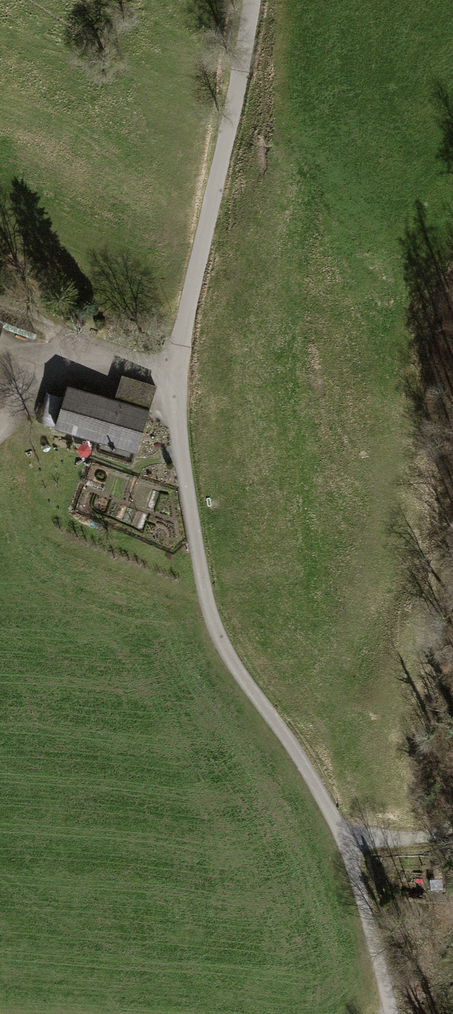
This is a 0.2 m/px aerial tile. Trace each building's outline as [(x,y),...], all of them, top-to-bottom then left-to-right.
[(114,400),(67,385),(54,427),(137,452),(157,386),(122,375),(114,400)]
